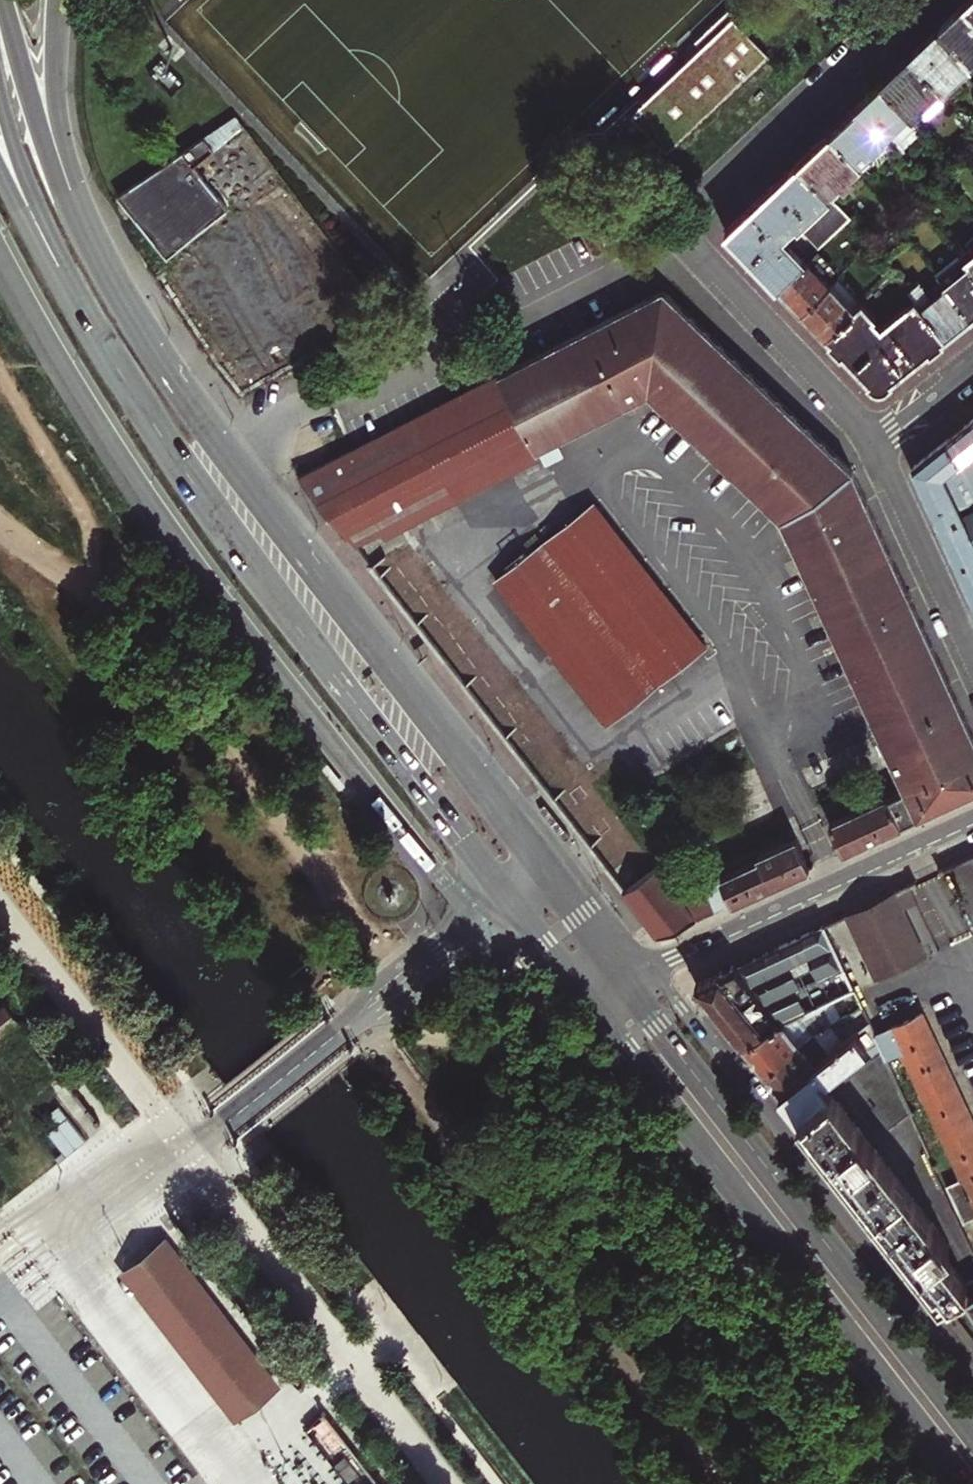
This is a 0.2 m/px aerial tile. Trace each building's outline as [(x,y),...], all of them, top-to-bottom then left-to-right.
[(940,25),(972,60),(972,10),(965,2),(955,12),(940,25)] [(769,53),(733,13),(634,111),(669,151),(769,53)] [(911,53),(941,84),(945,88),(972,61),(972,60),(940,25),(921,43),(911,53)] [(941,84),(911,53),(905,60),(889,74),(882,81),(913,113),(924,103),(922,101),(941,84)] [(866,96),(857,105),(896,146),(899,150),(925,126),(913,113),(882,81),(877,85),(866,96)] [(862,162),(866,166),(877,156),(881,160),(896,146),(857,105),(851,110),(840,121),(832,129),(862,162)] [(238,116),(113,197),(172,264),(183,254),(180,251),(215,220),(218,223),(229,212),(194,172),(245,127),(238,116)] [(798,161),(828,191),(841,178),(846,183),(855,175),(852,172),(862,162),(832,129),(825,135),(812,148),(798,161)] [(778,284),(806,258),(783,234),(797,220),(820,244),(850,215),(828,191),(798,161),(726,230),(753,258),(778,284)] [(830,283),(806,258),(778,284),(791,298),(803,310),(830,283)] [(945,284),(970,264),(967,259),(941,279),(945,284)] [(970,264),(945,284),(947,286),(972,317),(972,315),(972,267),(970,264)] [(894,272),(856,308),(827,335),(874,384),(877,386),(881,387),(884,386),(887,384),(898,376),(913,364),(946,337),(908,290),(894,272)] [(816,324),(827,335),(856,308),(831,282),(830,283),(803,310),(816,324)] [(918,282),(908,290),(946,337),(964,323),(972,317),(947,286),(931,298),(918,282)] [(851,464),(664,287),(351,444),(302,469),(356,541),(448,493),(589,419),(645,391),(781,518),(901,784),(906,796),(915,815),(972,788),(972,732),(851,464)] [(972,437),(972,418),(964,425),(972,437)] [(962,457),(972,448),(972,437),(964,425),(954,433),(948,438),(962,457)] [(962,457),(948,438),(932,451),(915,464),(914,467),(972,596),(972,448),(962,457)] [(589,505),(489,584),(603,730),(703,652),(589,505)] [(843,848),(915,815),(906,796),(901,784),(890,789),(829,817),(843,848)] [(684,901),(662,873),(628,899),(656,935),(812,862),(806,849),(799,832),(704,875),(710,890),(684,901)] [(897,890),(847,913),(878,979),(927,956),(909,917),(906,910),(897,890)] [(753,985),(795,965),(810,958),(834,946),(824,924),(802,934),(797,936),(773,948),(746,960),(738,964),(746,975),(751,982),(753,985)] [(819,978),(844,967),(834,946),(810,958),(819,978)] [(810,958),(795,965),(804,985),(819,978),(810,958)] [(740,1041),(767,1029),(780,1022),(765,1002),(750,1013),(742,1002),(737,996),(731,987),(746,975),(738,964),(696,984),(715,1008),(740,1041)] [(765,1002),(800,987),(804,985),(795,965),(753,985),(765,1002)] [(800,987),(810,1008),(815,1006),(835,996),(853,988),(844,967),(819,978),(804,985),(800,987)] [(751,982),(746,975),(731,987),(737,996),(748,988),(753,994),(742,1002),(750,1013),(765,1002),(753,985),(751,982)] [(765,1002),(780,1022),(785,1020),(801,1012),(810,1008),(800,987),(765,1002)] [(21,1022),(9,1004),(0,1010),(0,1037),(21,1022)] [(828,1029),(832,1027),(815,1006),(810,1008),(801,1012),(785,1020),(780,1022),(767,1029),(740,1041),(763,1070),(764,1072),(828,1029)] [(888,1064),(904,1057),(961,1181),(950,1186),(968,1224),(972,1221),(972,1124),(921,1013),(902,1022),(875,1035),(882,1051),(888,1064)] [(869,1023),(860,1031),(869,1048),(874,1058),(882,1051),(875,1035),(869,1023)] [(781,1093),(840,1046),(828,1029),(764,1072),(777,1089),(781,1093)] [(791,1107),(800,1117),(831,1092),(851,1076),(845,1067),(869,1048),(860,1031),(840,1046),(781,1093),(784,1097),(791,1107)] [(891,1129),(911,1114),(888,1064),(882,1051),(874,1058),(860,1069),(867,1079),(865,1081),(873,1091),(871,1093),(879,1104),(874,1108),(891,1129)] [(879,1154),(831,1092),(800,1117),(838,1167),(848,1179),(852,1183),(877,1216),(896,1240),(900,1245),(905,1251),(940,1297),(970,1283),(943,1250),(951,1244),(931,1220),(927,1215),(883,1158),(879,1154)] [(50,1135),(67,1157),(89,1140),(72,1118),(50,1135)] [(942,1164),(934,1167),(940,1180),(948,1176),(942,1164)] [(164,1241),(124,1271),(237,1416),(276,1386),(164,1241)] [(333,1466),(347,1483),(359,1475),(345,1457),(333,1466)]
